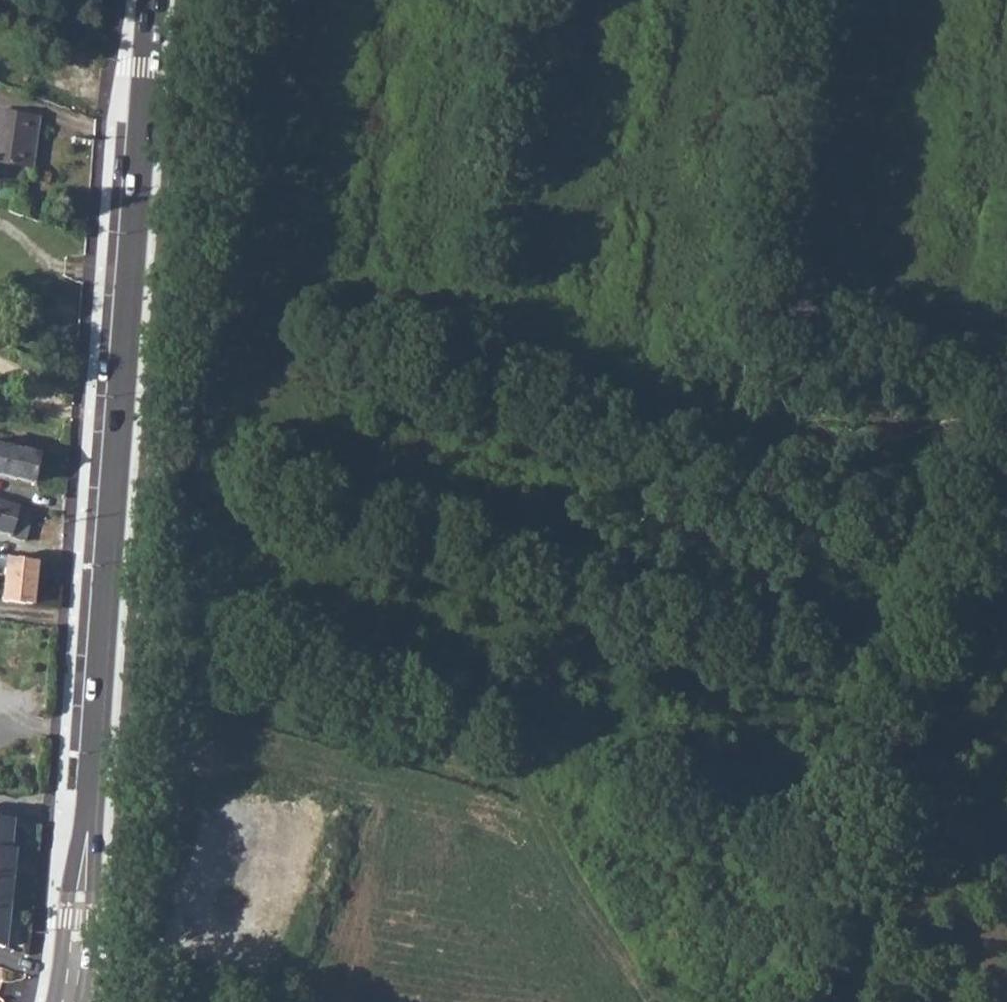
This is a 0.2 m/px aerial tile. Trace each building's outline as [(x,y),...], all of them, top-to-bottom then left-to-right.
[(38,116),(0,111),(0,163),(31,167),(38,116)] [(39,453),(0,444),(0,474),(32,482),(39,453)] [(35,511),(0,501),(0,532),(10,535),(9,537),(26,542),(35,511)] [(6,554),(2,600),(36,603),(40,557),(6,554)] [(4,949),(14,849),(9,849),(12,819),(0,816),(0,947),(4,949)]
